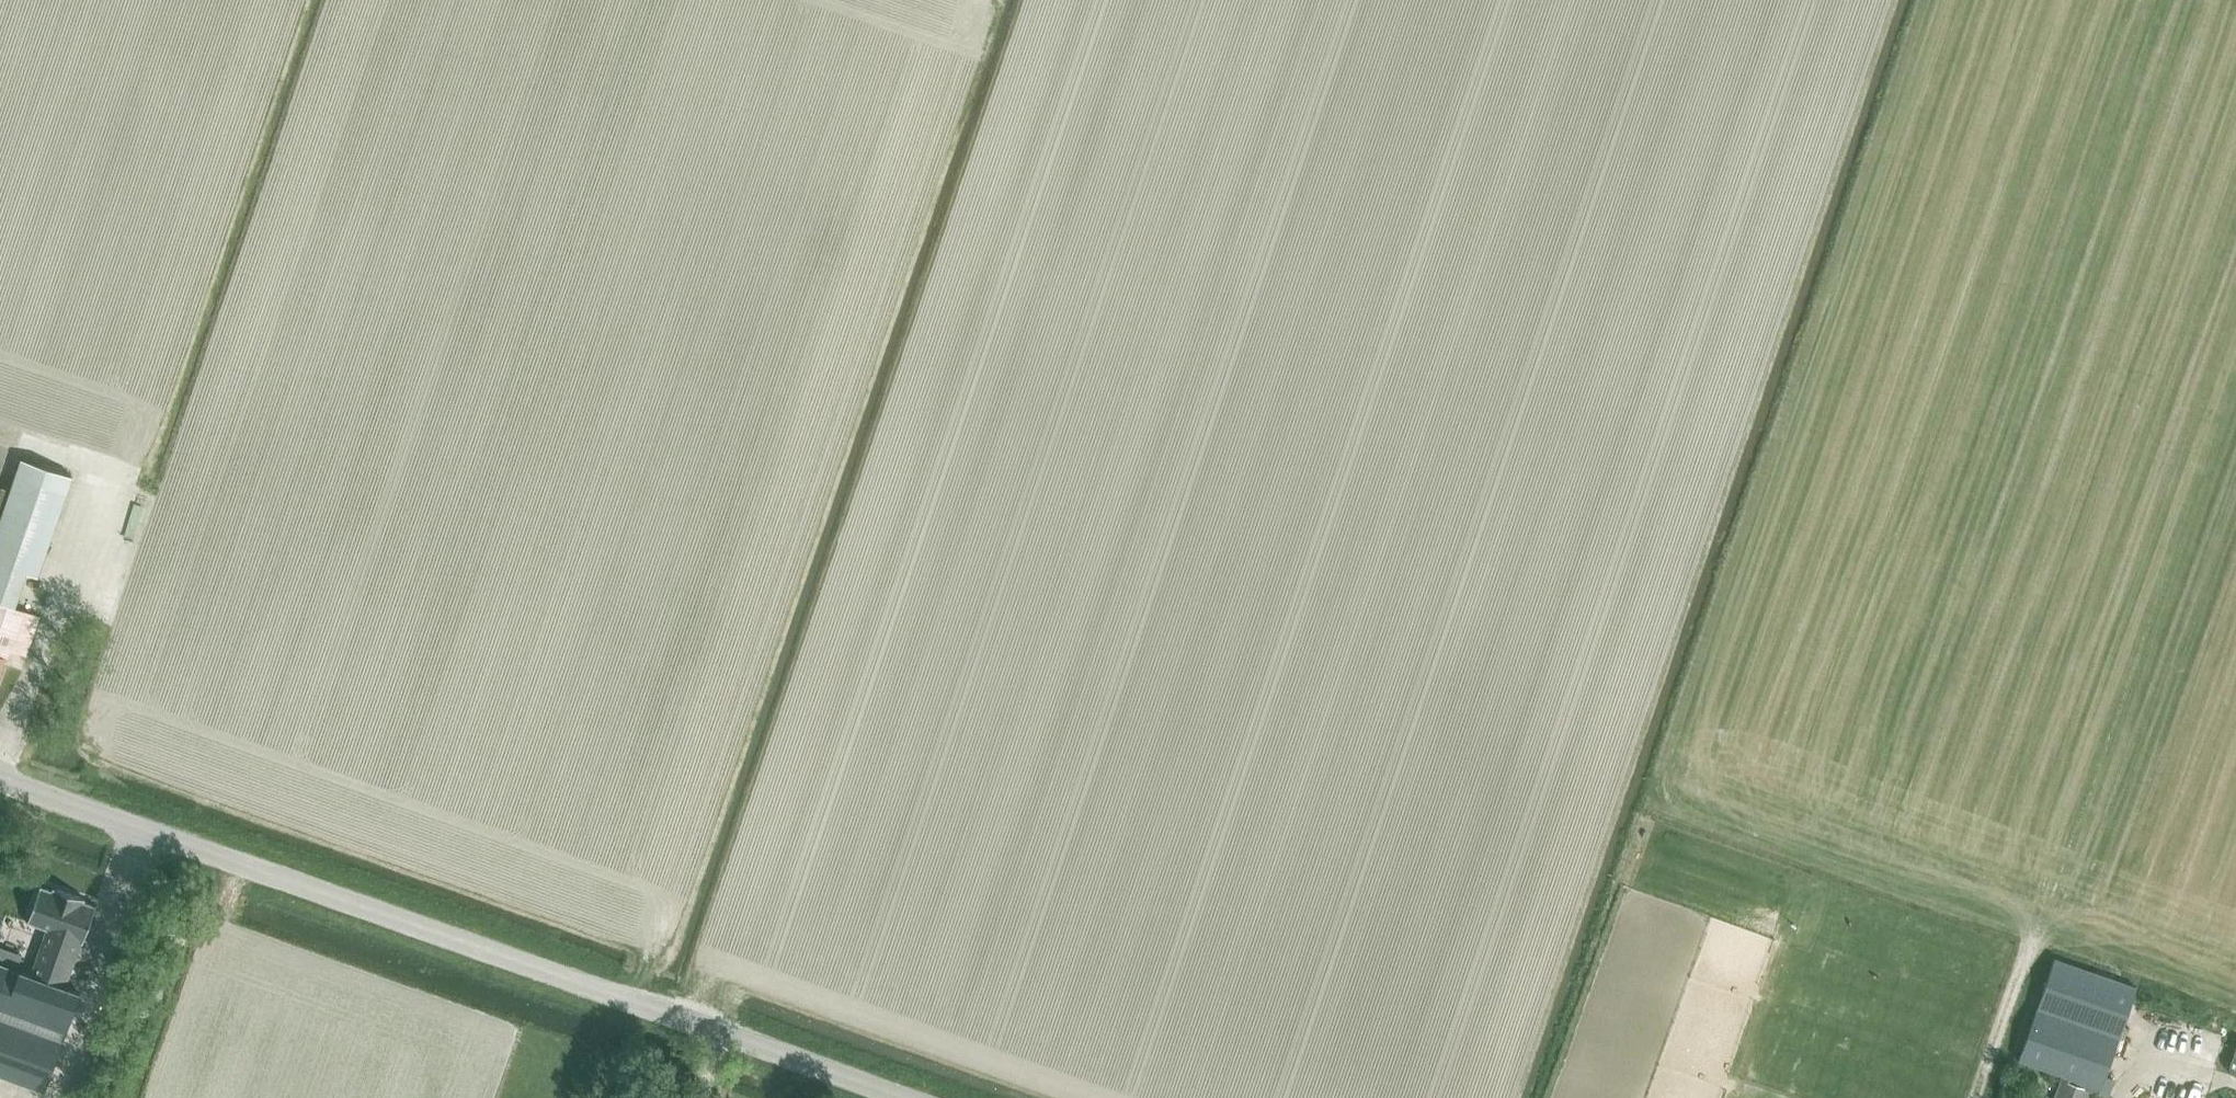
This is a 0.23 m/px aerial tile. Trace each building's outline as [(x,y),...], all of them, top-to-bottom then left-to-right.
[(10,651),(27,656),(41,616),(16,607),(28,573),(39,576),(74,476),(23,459),(0,527),(0,680),(10,651)] [(10,490),(0,486),(0,519),(10,490)] [(41,886),(28,923),(29,923),(30,923),(48,929),(84,942),(97,905),(96,905),(96,906),(85,902),(85,900),(86,900),(86,899),(54,887),(53,889),(54,889),(53,891),(42,887),(43,886),(41,886)] [(46,1092),(81,993),(66,987),(82,942),(84,943),(84,942),(48,929),(32,975),(0,963),(0,1075),(46,1092)] [(2089,1090),(2099,1093),(2137,987),(2056,958),(2019,1060),(2063,1075),(2055,1097),(2086,1097),(2089,1090)]
